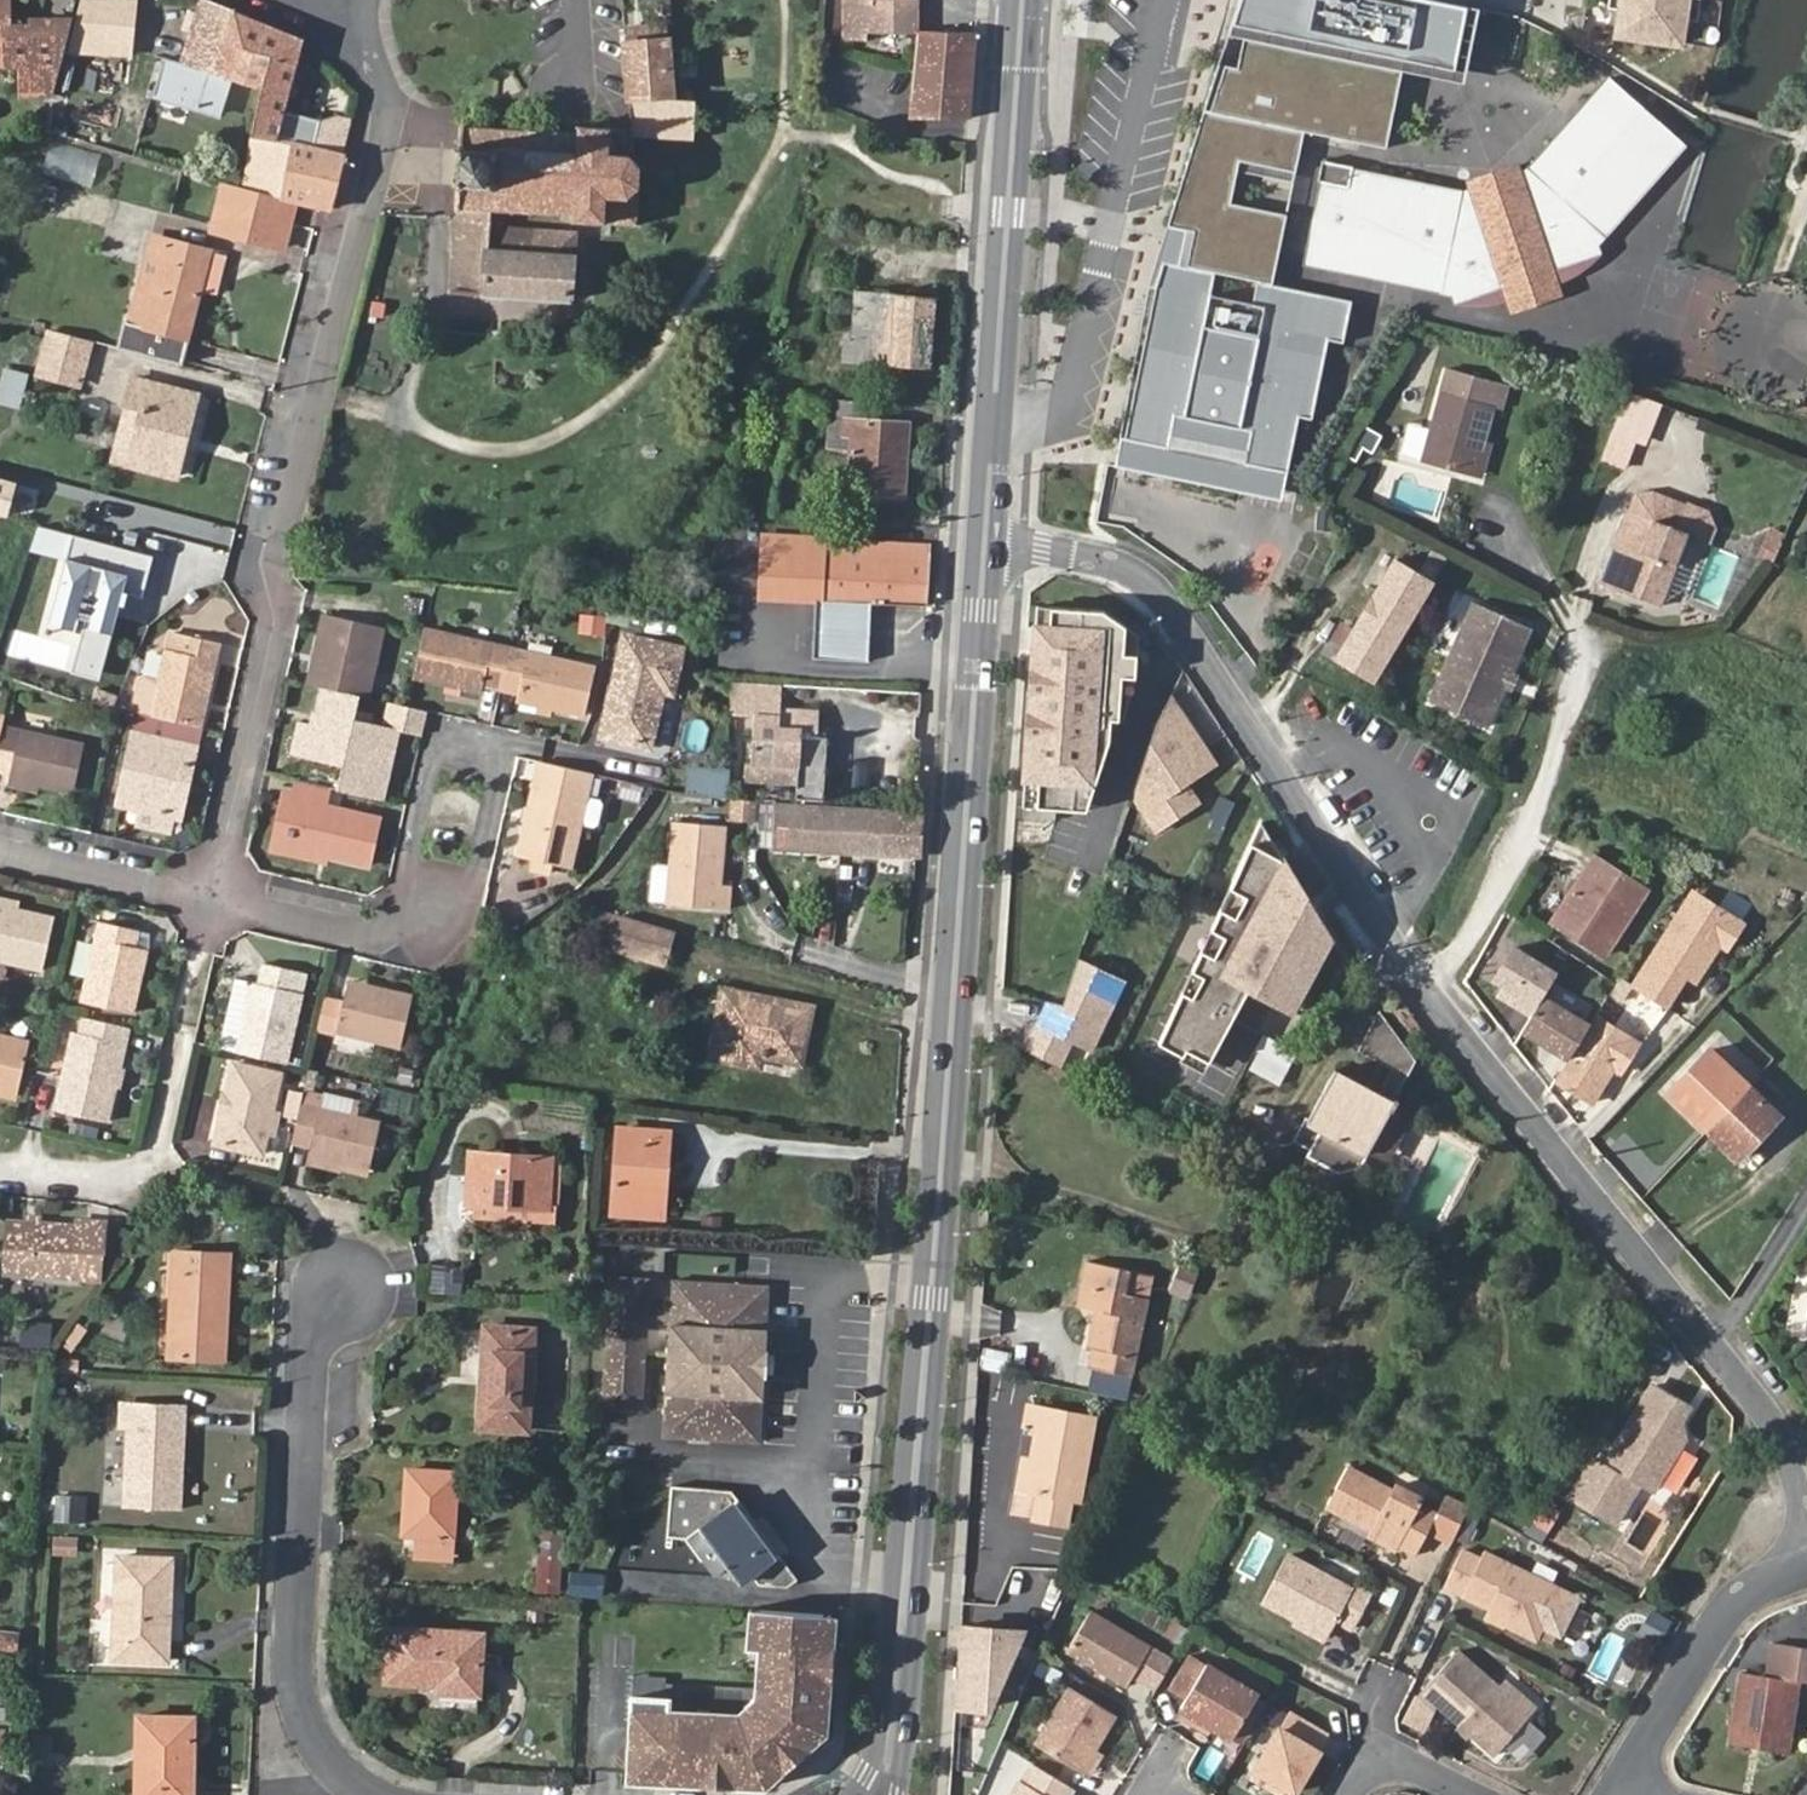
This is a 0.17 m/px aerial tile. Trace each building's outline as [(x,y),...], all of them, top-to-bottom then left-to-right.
[(10,0),(0,0),(0,37),(1,37),(11,36),(11,24),(10,0)] [(68,49),(129,52),(137,0),(81,0),(68,49)] [(205,0),(198,0),(177,62),(165,58),(153,95),(218,117),(228,79),(246,84),(254,59),(255,52),(224,41),(233,11),(205,0)] [(849,37),(870,38),(870,30),(915,31),(916,0),(850,0),(849,37)] [(1122,473),(1288,509),(1304,423),(1319,427),(1334,348),(1349,352),(1357,310),(1279,293),(1310,144),(1396,162),(1410,84),(1482,96),(1495,18),(1404,0),(1251,0),(1211,119),(1159,275),(1122,473)] [(1603,3),(1617,5),(1613,29),(1674,38),(1678,15),(1691,17),(1693,0),(1603,0),(1603,3)] [(254,59),(246,84),(258,88),(254,106),(248,133),(240,185),(279,200),(291,142),(277,139),(302,39),(233,11),(224,41),(255,52),(254,59)] [(11,36),(1,37),(2,72),(22,71),(56,70),(67,19),(31,18),(31,24),(11,24),(11,36)] [(623,25),(624,40),(668,36),(667,31),(667,22),(623,25)] [(967,119),(973,33),(920,32),(911,118),(967,119)] [(624,40),(628,97),(670,97),(668,51),(668,36),(624,40)] [(50,95),(56,70),(22,71),(24,88),(50,95)] [(1592,256),(1691,152),(1616,85),(1534,176),(1476,199),(1328,162),(1308,270),(1438,297),(1442,280),(1449,281),(1456,282),(1463,282),(1470,282),(1477,282),(1483,282),(1490,281),(1497,280),(1504,279),(1511,277),(1516,276),(1517,275),(1524,273),(1531,271),(1537,269),(1543,266),(1550,263),(1556,260),(1562,256),(1568,253),(1573,249),(1579,245),(1592,256)] [(628,97),(631,126),(630,139),(694,142),(694,97),(670,97),(628,97)] [(309,147),(333,153),(339,126),(317,120),(309,147)] [(630,139),(631,126),(577,125),(576,132),(457,127),(453,216),(449,292),(571,298),(573,260),(600,261),(604,223),(636,225),(639,165),(631,154),(630,139)] [(32,202),(55,209),(71,142),(48,136),(32,202)] [(309,147),(291,142),(279,200),(293,204),(318,210),(331,212),(343,155),(333,153),(309,147)] [(1308,270),(1314,282),(1443,305),(1447,318),(1454,319),(1468,322),(1482,323),(1496,322),(1507,320),(1510,334),(1555,322),(1552,308),(1560,305),(1568,301),(1579,294),(1589,287),(1601,277),(1597,267),(1692,166),(1691,152),(1592,256),(1579,245),(1573,249),(1568,253),(1562,256),(1556,260),(1550,263),(1543,266),(1537,269),(1531,271),(1524,273),(1517,275),(1516,276),(1511,277),(1504,279),(1497,280),(1490,281),(1483,282),(1477,282),(1470,282),(1463,282),(1456,282),(1449,281),(1442,280),(1438,297),(1308,270)] [(278,203),(236,190),(224,187),(213,230),(282,248),(293,204),(279,200),(278,203)] [(154,236),(128,327),(143,330),(168,240),(154,236)] [(124,326),(118,349),(178,366),(198,290),(214,294),(225,255),(198,248),(168,240),(143,330),(128,327),(124,326)] [(846,338),(845,362),(930,367),(933,297),(858,291),(855,339),(846,338)] [(89,341),(55,331),(46,364),(79,373),(89,341)] [(21,410),(30,372),(3,365),(0,379),(0,405),(21,410)] [(1505,389),(1446,372),(1420,465),(1471,480),(1481,444),(1490,410),(1498,413),(1505,389)] [(139,410),(126,465),(175,477),(195,396),(131,379),(124,406),(139,410)] [(1636,422),(1645,395),(1631,390),(1625,389),(1615,414),(1636,422)] [(882,421),(883,401),(833,397),(832,417),(882,421)] [(111,461),(126,465),(139,410),(124,406),(111,461)] [(1615,414),(1606,440),(1627,447),(1636,422),(1615,414)] [(907,422),(882,421),(832,417),(830,449),(852,451),(850,492),(902,496),(907,422)] [(1488,446),(1481,444),(1471,480),(1477,482),(1488,446)] [(827,491),(850,492),(852,451),(830,449),(827,491)] [(0,480),(0,512),(11,515),(19,484),(0,480)] [(819,502),(817,519),(835,520),(836,503),(819,502)] [(1688,532),(1626,510),(1599,583),(1659,606),(1688,532)] [(1789,532),(1793,522),(1779,517),(1775,526),(1789,532)] [(1784,547),(1789,532),(1775,526),(1768,541),(1784,547)] [(760,597),(798,599),(814,600),(865,603),(870,556),(872,539),(842,537),(804,535),(804,537),(763,535),(760,597)] [(871,603),(924,606),(928,560),(929,542),(891,539),(872,539),(870,556),(865,603),(871,603)] [(104,642),(135,572),(142,555),(95,543),(90,554),(59,623),(104,642)] [(1428,581),(1391,560),(1333,659),(1369,680),(1428,581)] [(865,603),(814,600),(811,659),(867,662),(871,603),(865,603)] [(1524,631),(1467,607),(1425,702),(1482,727),(1524,631)] [(325,617),(309,686),(324,690),(357,697),(364,699),(379,630),(325,617)] [(480,683),(498,686),(509,646),(424,627),(412,678),(479,692),(480,683)] [(1064,723),(1065,723),(1095,726),(1107,727),(1108,718),(1153,723),(1158,674),(1147,660),(1105,632),(1051,627),(1046,633),(1043,679),(1066,681),(1064,723)] [(149,718),(197,730),(216,644),(179,637),(167,634),(163,652),(155,692),(149,718)] [(656,686),(664,688),(671,690),(681,652),(625,638),(599,737),(648,750),(660,702),(653,700),(656,686)] [(509,646),(498,686),(520,691),(519,699),(584,714),(596,664),(509,646)] [(728,682),(728,712),(752,713),(750,760),(744,760),(743,776),(794,779),(793,796),(821,798),(823,736),(813,736),(814,709),(775,707),(777,685),(728,682)] [(660,702),(664,688),(656,686),(653,700),(660,702)] [(149,718),(155,692),(146,690),(139,716),(149,718)] [(334,790),(380,800),(395,730),(352,720),(357,697),(324,690),(315,728),(300,724),(293,757),(310,762),(339,769),(337,783),(335,785),(334,790)] [(1215,767),(1170,697),(1157,723),(1141,772),(1172,822),(1198,805),(1186,786),(1215,767)] [(1095,726),(1065,723),(1062,763),(1025,760),(1023,808),(1101,813),(1104,767),(1093,765),(1095,726)] [(5,771),(3,777),(69,791),(79,744),(14,730),(0,727),(0,770),(5,771)] [(181,767),(188,769),(193,748),(131,734),(114,807),(134,812),(170,820),(176,822),(181,798),(174,796),(181,767)] [(339,769),(310,762),(306,779),(335,785),(337,783),(339,769)] [(693,762),(688,789),(728,796),(733,770),(693,762)] [(590,775),(540,763),(519,856),(570,868),(590,775)] [(181,798),(188,769),(181,767),(174,796),(181,798)] [(1141,772),(1133,795),(1157,832),(1172,822),(1141,772)] [(327,788),(298,781),(294,800),(299,801),(288,848),(367,867),(377,821),(322,808),(327,788)] [(585,822),(599,825),(606,799),(592,796),(585,822)] [(278,846),(288,848),(299,801),(294,800),(289,799),(278,846)] [(914,854),(917,813),(775,804),(773,846),(914,854)] [(170,820),(134,812),(130,830),(165,839),(170,820)] [(920,854),(922,813),(917,813),(914,854),(920,854)] [(670,898),(669,901),(730,907),(732,881),(722,880),(727,823),(677,818),(673,862),(655,860),(651,897),(670,898)] [(1333,938),(1260,822),(1156,1041),(1206,1070),(1247,993),(1295,1016),(1333,938)] [(1552,922),(1603,955),(1646,891),(1593,857),(1552,922)] [(1678,918),(1633,987),(1666,1009),(1686,978),(1695,984),(1720,947),(1727,952),(1744,926),(1700,898),(1684,923),(1678,918)] [(50,970),(60,919),(0,905),(0,959),(50,970)] [(673,928),(593,905),(586,930),(615,938),(613,949),(664,964),(673,928)] [(127,962),(131,943),(135,928),(97,919),(79,999),(131,1012),(142,965),(127,962)] [(146,946),(131,943),(127,962),(142,965),(146,946)] [(1531,1013),(1557,975),(1514,947),(1493,978),(1504,985),(1499,992),(1531,1013)] [(236,1053),(284,1064),(306,969),(265,958),(259,982),(253,981),(236,1053)] [(1123,985),(1078,962),(1063,1005),(1044,1063),(1055,1069),(1069,1042),(1089,1052),(1123,985)] [(217,1049),(236,1053),(253,981),(234,977),(217,1049)] [(343,980),(342,987),(364,991),(365,986),(343,980)] [(715,1051),(762,1061),(764,1050),(801,1057),(812,1007),(761,995),(762,990),(723,981),(718,1010),(725,1011),(715,1051)] [(332,1036),(333,1031),(397,1044),(408,996),(365,986),(364,991),(342,987),(339,1003),(322,1000),(314,1032),(332,1036)] [(1063,1005),(1025,998),(1023,1051),(1044,1063),(1063,1005)] [(1312,1145),(1309,1151),(1305,1158),(1338,1175),(1359,1167),(1364,1158),(1388,1112),(1392,1114),(1397,1103),(1396,1100),(1414,1064),(1377,1013),(1357,1052),(1369,1059),(1357,1081),(1335,1070),(1316,1104),(1304,1126),(1298,1137),(1312,1145)] [(106,1120),(127,1028),(80,1017),(76,1031),(71,1030),(53,1108),(106,1120)] [(1594,1017),(1553,1081),(1589,1104),(1611,1070),(1619,1075),(1638,1046),(1594,1017)] [(24,1041),(0,1035),(0,1090),(12,1093),(24,1041)] [(1740,1158),(1779,1116),(1708,1051),(1668,1092),(1740,1158)] [(1250,1068),(1278,1084),(1287,1068),(1259,1054),(1250,1068)] [(260,1154),(279,1074),(229,1063),(211,1142),(260,1154)] [(304,1080),(292,1077),(289,1089),(301,1091),(304,1080)] [(289,1089),(284,1112),(295,1115),(298,1103),(301,1091),(289,1089)] [(295,1115),(290,1138),(370,1156),(379,1121),(298,1103),(295,1115)] [(619,1133),(615,1199),(652,1201),(654,1180),(663,1180),(665,1136),(619,1133)] [(1295,1143),(1309,1151),(1312,1145),(1298,1137),(1295,1143)] [(370,1156),(290,1138),(289,1144),(369,1162),(370,1156)] [(478,1155),(475,1203),(541,1208),(544,1159),(478,1155)] [(652,1201),(615,1199),(613,1216),(661,1218),(663,1180),(654,1180),(652,1201)] [(10,1220),(6,1273),(77,1278),(77,1270),(103,1272),(113,1255),(114,1227),(10,1220)] [(218,1279),(228,1279),(229,1256),(173,1253),(166,1358),(223,1361),(225,1336),(214,1336),(218,1279)] [(465,1267),(430,1263),(427,1289),(463,1293),(465,1267)] [(1099,1294),(1095,1312),(1087,1349),(1092,1351),(1089,1369),(1130,1378),(1148,1298),(1134,1295),(1122,1293),(1127,1272),(1085,1263),(1080,1290),(1099,1294)] [(1122,1293),(1134,1295),(1139,1274),(1127,1272),(1122,1293)] [(225,1336),(228,1279),(218,1279),(214,1336),(225,1336)] [(647,1282),(609,1280),(603,1409),(641,1411),(647,1282)] [(764,1288),(672,1283),(663,1434),(756,1439),(764,1288)] [(1076,1308),(1095,1312),(1099,1294),(1080,1290),(1076,1308)] [(26,1327),(26,1343),(53,1342),(52,1327),(26,1327)] [(532,1333),(488,1330),(480,1428),(526,1431),(532,1333)] [(1688,1412),(1653,1391),(1605,1472),(1594,1466),(1572,1502),(1615,1528),(1639,1486),(1653,1494),(1683,1444),(1672,1438),(1688,1412)] [(177,1512),(179,1484),(171,1484),(174,1429),(164,1429),(165,1408),(121,1406),(119,1431),(126,1431),(123,1510),(177,1512)] [(1009,1511),(1062,1522),(1067,1497),(1075,1499),(1091,1419),(1027,1406),(1023,1426),(1037,1429),(1028,1466),(1019,1463),(1009,1511)] [(171,1484),(179,1484),(181,1430),(174,1429),(171,1484)] [(455,1475),(407,1472),(402,1536),(418,1537),(416,1558),(449,1560),(455,1475)] [(1329,1522),(1417,1565),(1427,1545),(1437,1525),(1419,1516),(1391,1502),(1349,1482),(1329,1522)] [(56,1494),(55,1522),(87,1523),(88,1495),(56,1494)] [(1394,1496),(1391,1502),(1419,1516),(1422,1510),(1394,1496)] [(686,1540),(716,1578),(729,1568),(742,1583),(780,1554),(740,1499),(686,1540)] [(1540,1501),(1533,1527),(1554,1533),(1561,1506),(1540,1501)] [(1437,1525),(1427,1545),(1451,1557),(1471,1516),(1447,1504),(1437,1525)] [(560,1594),(563,1534),(538,1532),(534,1593),(560,1594)] [(55,1535),(53,1554),(78,1556),(80,1537),(55,1535)] [(111,1660),(166,1662),(172,1560),(118,1557),(111,1660)] [(1296,1620),(1329,1636),(1338,1619),(1358,1629),(1374,1594),(1356,1584),(1352,1591),(1288,1560),(1264,1605),(1296,1620)] [(1514,1624),(1509,1634),(1539,1649),(1546,1636),(1564,1645),(1582,1609),(1563,1600),(1489,1563),(1485,1570),(1466,1560),(1450,1593),(1495,1615),(1514,1624)] [(604,1598),(606,1577),(570,1574),(568,1595),(604,1598)] [(1642,1630),(1667,1640),(1676,1618),(1650,1608),(1642,1630)] [(662,1703),(629,1702),(627,1772),(662,1773),(662,1783),(767,1789),(826,1736),(828,1692),(823,1692),(827,1641),(819,1641),(821,1617),(748,1612),(746,1650),(758,1651),(754,1702),(737,1717),(662,1715),(662,1703)] [(1131,1686),(1153,1646),(1091,1614),(1071,1654),(1131,1686)] [(1507,1638),(1509,1634),(1514,1624),(1495,1615),(1488,1629),(1507,1638)] [(827,1641),(828,1618),(821,1617),(819,1641),(827,1641)] [(1325,1644),(1329,1636),(1296,1620),(1292,1629),(1325,1644)] [(964,1621),(958,1706),(1015,1711),(1022,1625),(964,1621)] [(436,1687),(436,1694),(478,1696),(482,1633),(390,1628),(386,1683),(436,1687)] [(19,1654),(20,1636),(0,1634),(0,1652),(19,1654)] [(828,1692),(832,1642),(827,1641),(823,1692),(828,1692)] [(1788,1752),(1799,1683),(1806,1684),(1806,1655),(1769,1649),(1765,1678),(1740,1673),(1729,1742),(1788,1752)] [(1183,1704),(1215,1722),(1234,1733),(1259,1692),(1208,1662),(1192,1653),(1173,1686),(1188,1696),(1183,1704)] [(1534,1717),(1504,1693),(1461,1657),(1428,1697),(1465,1726),(1474,1733),(1503,1757),(1534,1717)] [(1083,1767),(1121,1701),(1074,1674),(1036,1740),(1083,1767)] [(1511,1685),(1504,1693),(1534,1717),(1541,1709),(1511,1685)] [(1209,1730),(1215,1722),(1183,1704),(1178,1713),(1209,1730)] [(1300,1789),(1323,1751),(1297,1735),(1305,1722),(1293,1714),(1260,1765),(1290,1783),(1300,1789)] [(137,1717),(135,1794),(191,1794),(191,1718),(137,1717)] [(1297,1735),(1323,1751),(1331,1737),(1305,1722),(1297,1735)] [(1474,1733),(1465,1726),(1460,1733),(1469,1740),(1474,1733)] [(1015,1794),(1069,1794),(1076,1785),(1037,1762),(1025,1782),(1023,1781),(1015,1794)] [(1285,1792),(1290,1783),(1260,1765),(1255,1774),(1285,1792)] [(662,1773),(627,1772),(627,1782),(662,1783),(662,1773)]
